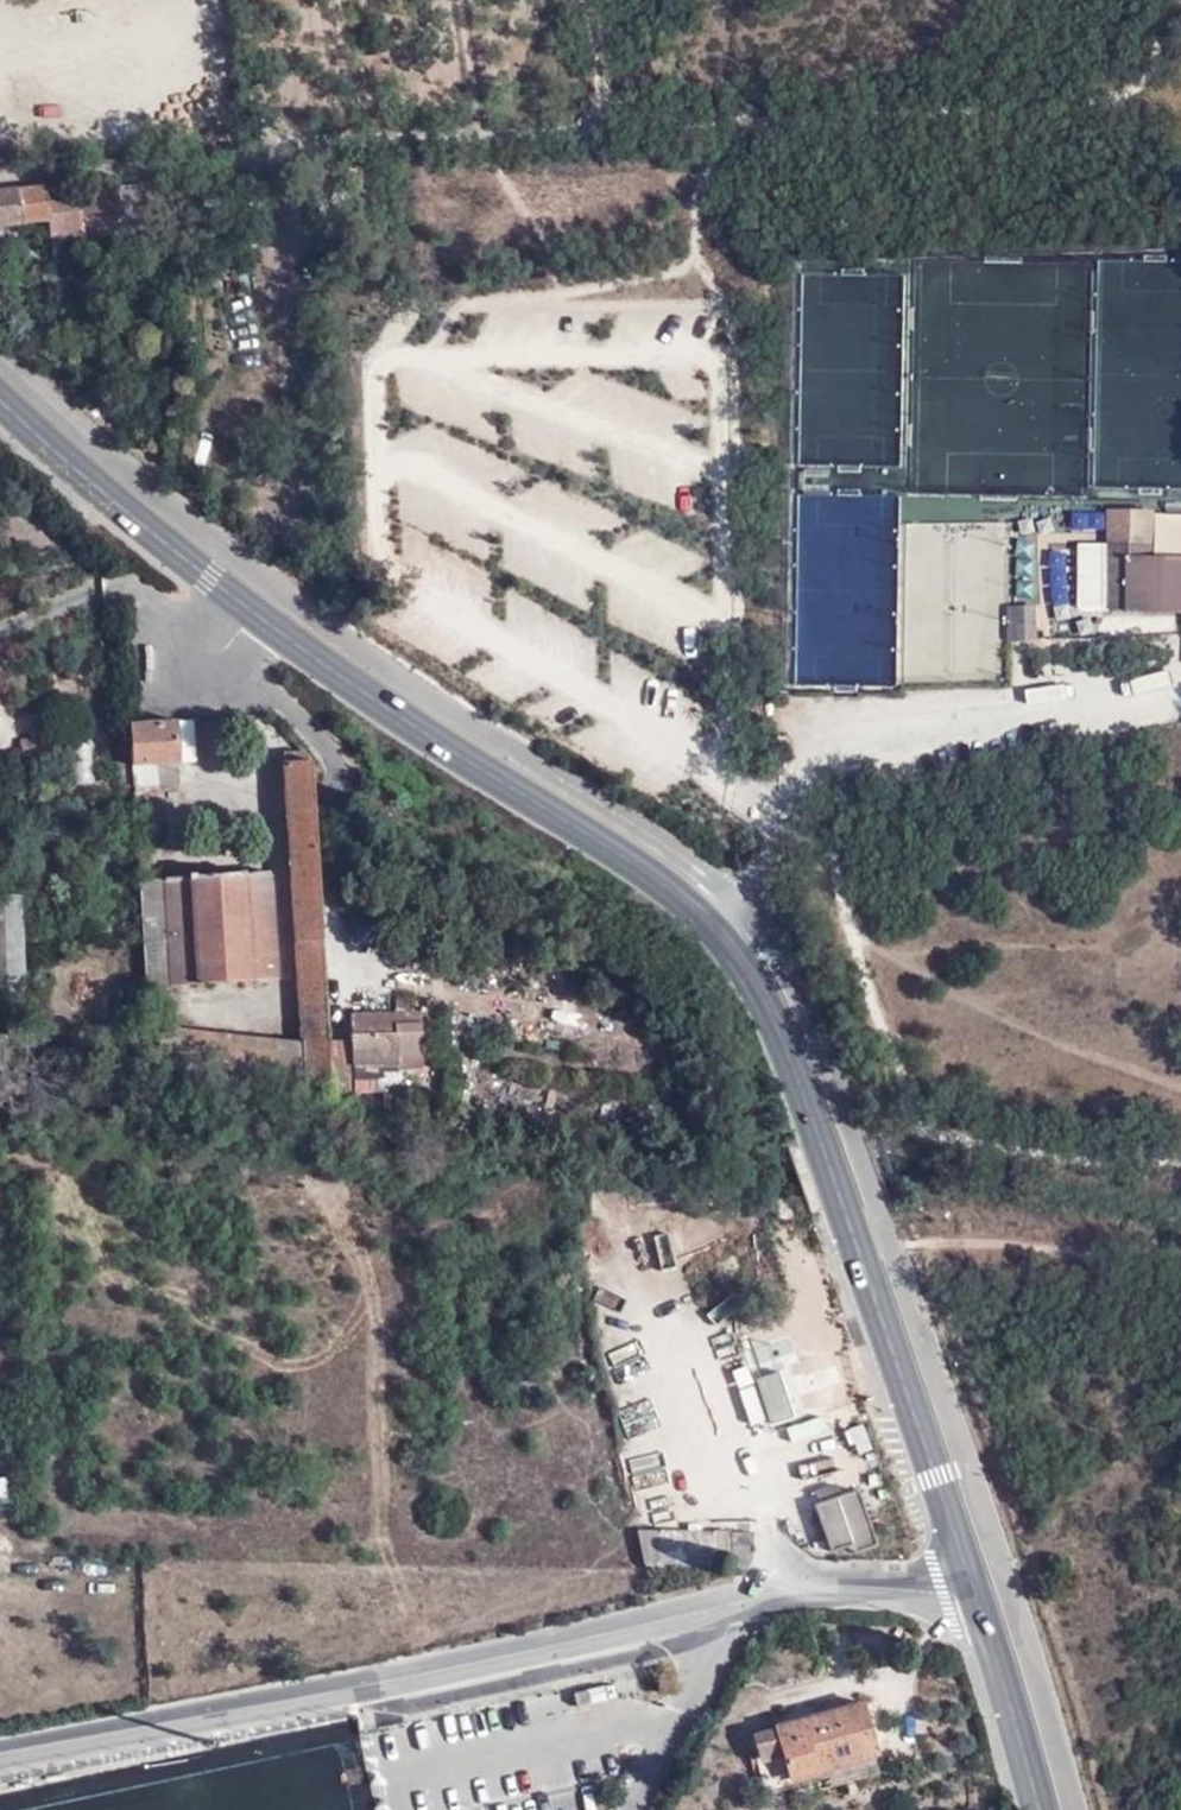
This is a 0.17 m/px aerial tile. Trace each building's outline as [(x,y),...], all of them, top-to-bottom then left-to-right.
[(46,221),(48,233),(79,226),(77,214),(109,209),(105,188),(44,195),(43,188),(0,194),(0,226),(46,221)] [(1152,522),(1136,511),(1110,510),(1110,546),(1086,545),(1086,613),(1180,614),(1180,563),(1158,563),(1157,547),(1153,547),(1152,522)] [(1038,603),(1008,603),(1008,639),(1037,639),(1038,603)] [(125,718),(129,781),(177,780),(175,716),(125,718)] [(72,728),(57,729),(59,745),(74,744),(72,728)] [(59,745),(57,729),(23,731),(24,748),(59,745)] [(304,1098),(336,1101),(335,1095),(330,1031),(308,757),(280,762),(300,1044),(304,1098)] [(134,876),(141,986),(275,978),(268,870),(134,876)] [(0,894),(0,1002),(29,1004),(26,894),(0,894)] [(350,1012),(351,1029),(354,1080),(383,1078),(398,1078),(398,1068),(422,1069),(419,1011),(350,1012)] [(330,1031),(335,1095),(354,1094),(354,1080),(351,1029),(330,1031)] [(157,1084),(304,1098),(300,1044),(162,1030),(157,1084)] [(354,1080),(354,1094),(384,1092),(383,1078),(354,1080)] [(775,1303),(781,1319),(795,1314),(788,1298),(775,1303)] [(767,1325),(781,1319),(775,1303),(761,1308),(767,1325)] [(874,1545),(856,1488),(814,1501),(828,1550),(850,1543),(853,1552),(874,1545)] [(693,1568),(713,1568),(713,1532),(697,1531),(658,1530),(657,1544),(693,1545),(693,1568)] [(713,1568),(730,1569),(731,1533),(713,1532),(713,1568)] [(730,1569),(746,1569),(748,1570),(749,1534),(731,1533),(730,1569)] [(657,1544),(657,1567),(693,1568),(693,1545),(657,1544)] [(787,1777),(833,1765),(877,1752),(861,1700),(773,1725),(787,1777)] [(835,1771),(833,1765),(787,1777),(773,1725),(749,1731),(764,1790),(835,1771)]
